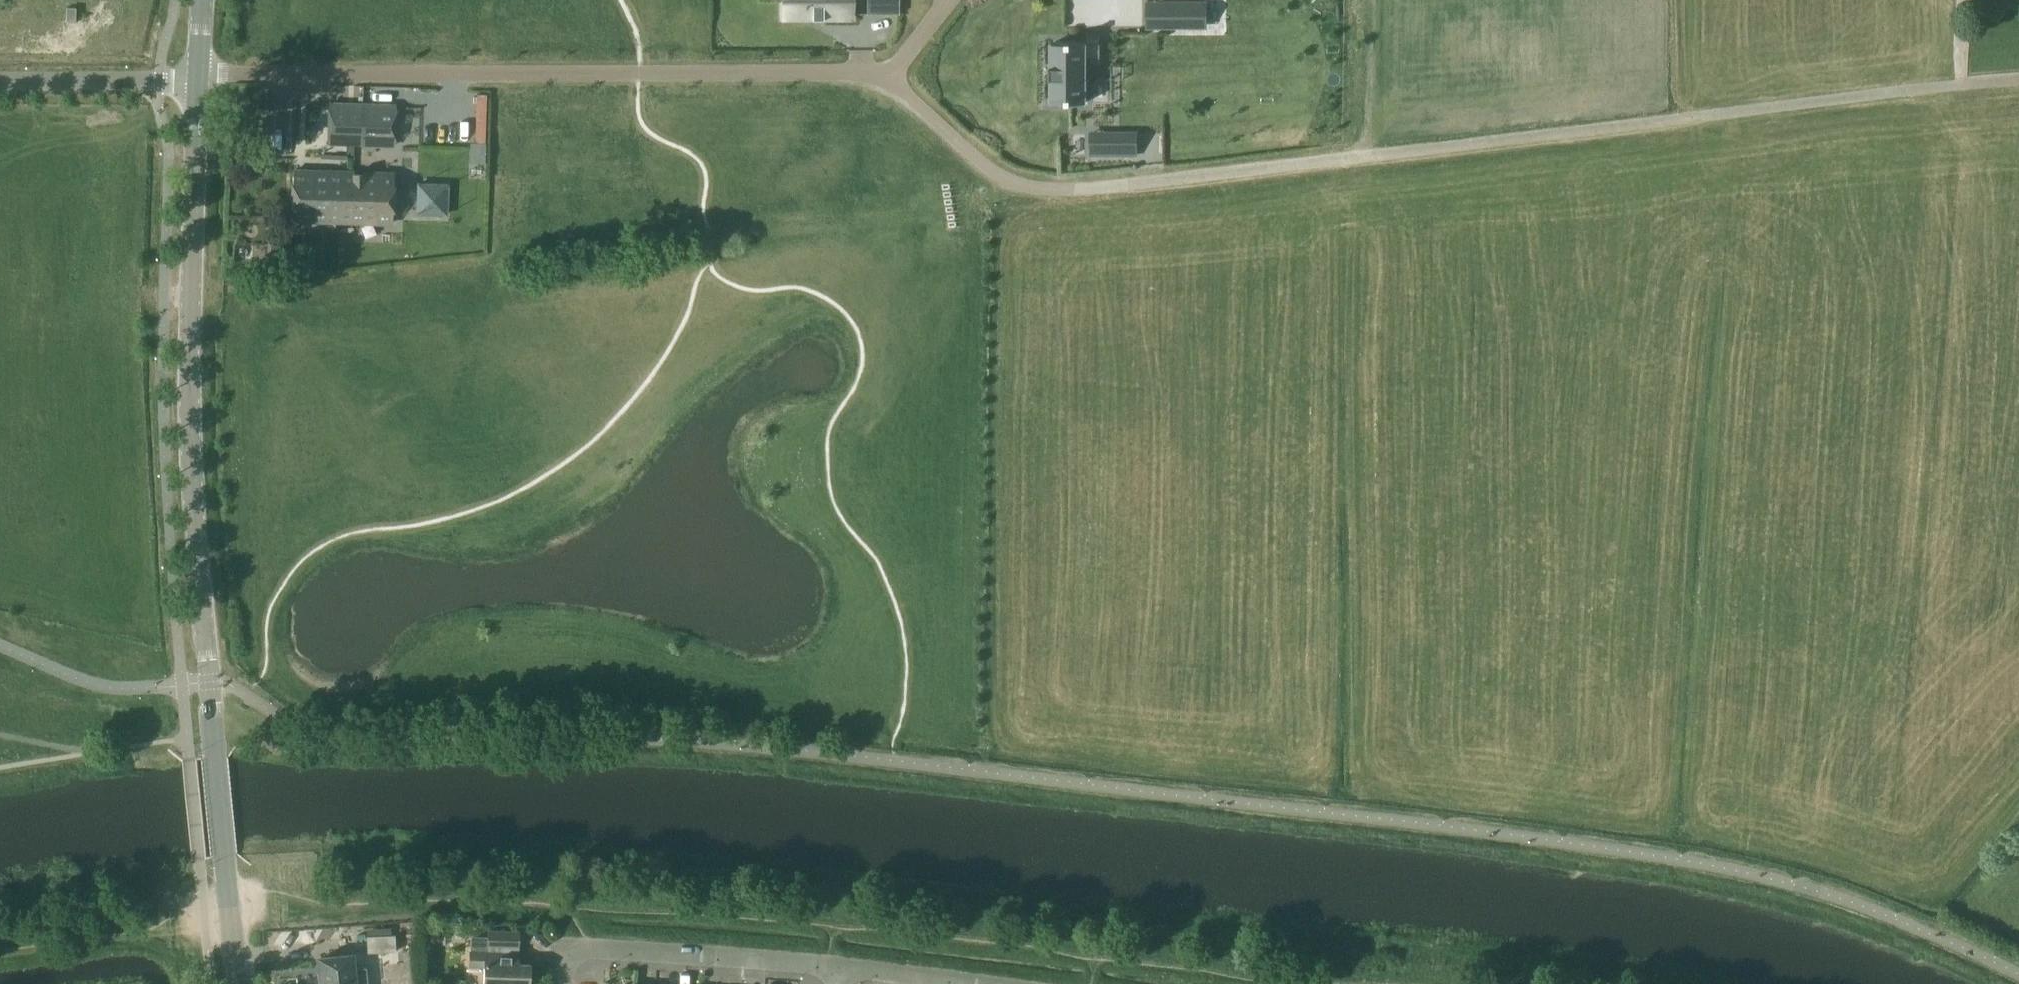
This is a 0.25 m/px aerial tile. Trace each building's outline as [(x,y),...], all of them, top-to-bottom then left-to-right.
[(784,17),(813,17),(813,19),(824,19),(824,17),(852,17),(852,0),(784,0),(784,17)] [(900,0),(867,0),(868,14),(900,13),(900,0)] [(1207,3),(1170,3),(1170,24),(1207,24),(1207,3)] [(76,42),(76,19),(62,19),(62,42),(76,42)] [(1052,66),(1051,66),(1051,78),(1052,78),(1052,102),(1087,102),(1087,57),(1101,57),(1101,43),(1071,43),(1067,43),(1052,43),(1052,66)] [(362,104),(332,103),(330,142),(361,143),(362,104)] [(394,144),(395,105),(362,104),(361,143),(394,144)] [(1092,133),(1092,155),(1111,155),(1131,155),(1137,155),(1137,133),(1111,133),(1092,133)] [(471,148),(471,162),(485,162),(485,148),(471,148)] [(346,196),(347,172),(296,170),(294,219),(339,220),(340,196),(346,196)] [(391,222),(392,174),(347,172),(346,196),(340,196),(339,220),(391,222)] [(448,184),(418,183),(417,183),(417,213),(447,214),(448,184)] [(530,963),(515,962),(515,954),(518,954),(519,931),(488,930),(488,936),(471,935),(470,965),(485,966),(484,983),(529,983),(530,963)] [(396,951),(395,935),(367,936),(368,952),(396,951)] [(367,965),(353,967),(352,955),(320,958),(321,974),(322,983),(369,983),(367,965)]
